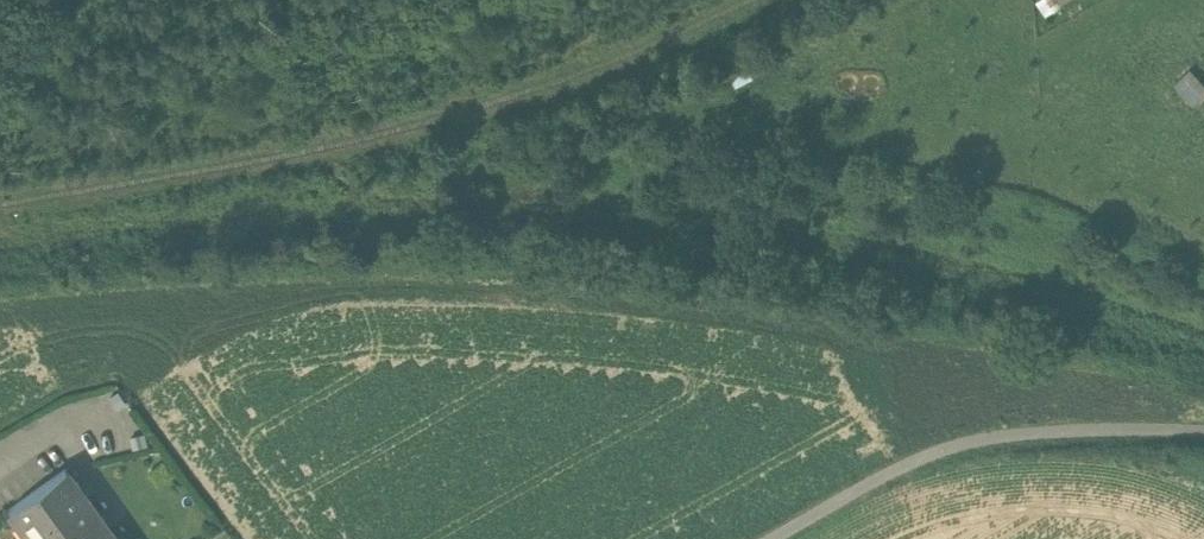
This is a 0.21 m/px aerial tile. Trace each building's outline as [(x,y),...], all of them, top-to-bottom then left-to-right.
[(65,470),(7,512),(27,538),(115,538),(65,470)]
